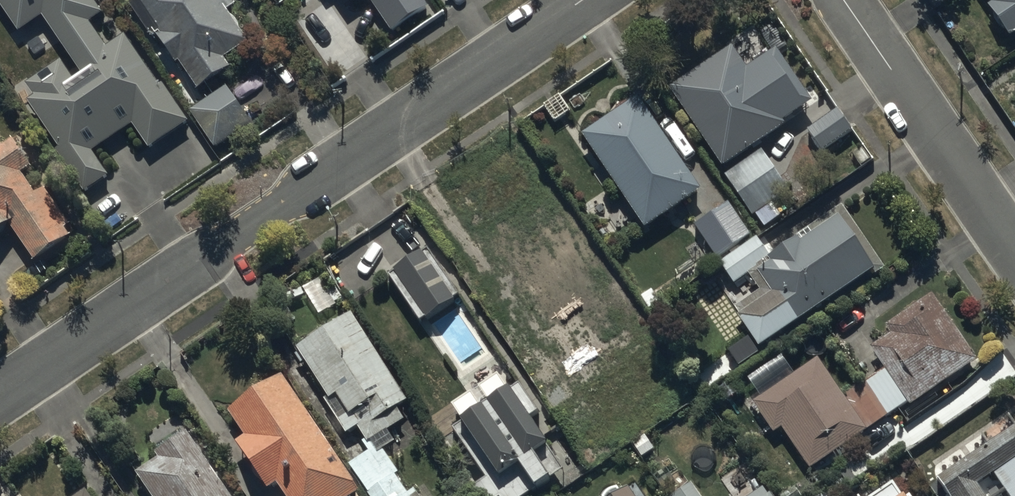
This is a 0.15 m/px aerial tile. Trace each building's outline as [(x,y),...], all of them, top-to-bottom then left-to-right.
[(97,0),(0,0),(0,2),(20,31),(42,16),(60,41),(78,66),(69,71),(36,95),(28,100),(74,165),(90,189),(111,174),(94,151),(123,131),(131,125),(148,149),(186,122),(124,34),(108,45),(90,20),(104,10),(97,0)] [(225,58),(250,41),(225,6),(234,0),(133,0),(127,4),(152,39),(162,32),(200,87),(231,66),(225,58)] [(395,32),(430,7),(425,0),(372,0),(395,32)] [(1010,40),(1014,37),(1014,0),(985,0),(1010,40)] [(731,46),(671,87),(724,165),(815,104),(777,47),(746,68),(731,46)] [(27,82),(36,95),(69,71),(60,58),(27,82)] [(254,128),(225,87),(190,111),(219,152),(254,128)] [(638,104),(583,140),(646,234),(701,197),(638,104)] [(837,114),(807,135),(822,155),(852,134),(837,114)] [(24,172),(33,166),(12,136),(3,142),(0,138),(0,232),(10,225),(35,261),(70,237),(44,201),(24,172)] [(791,195),(761,153),(723,180),(752,221),(757,217),(764,227),(779,217),(772,208),(791,195)] [(728,206),(694,229),(716,261),(750,239),(728,206)] [(881,266),(842,209),(771,258),(757,238),(716,267),(732,290),(749,278),(758,291),(733,309),(761,350),(881,266)] [(429,252),(396,275),(429,323),(462,301),(429,252)] [(820,363),(754,407),(774,436),(782,431),(810,473),(909,407),(910,410),(978,364),(934,297),(886,329),(891,337),(870,351),(884,372),(844,399),(820,363)] [(377,451),(350,468),(367,495),(406,495),(396,479),(400,476),(385,453),(397,446),(390,436),(407,425),(398,412),(408,405),(353,319),(299,354),(331,403),(327,406),(348,439),(360,431),(370,448),(374,446),(377,451)] [(499,380),(479,393),(490,409),(483,413),(472,398),(452,411),(465,429),(461,431),(499,487),(519,473),(535,495),(536,495),(551,486),(534,462),(549,453),(528,423),(538,416),(521,390),(510,397),(499,380)] [(284,382),(230,418),(246,441),(239,446),(271,494),(279,489),(284,495),(358,495),(360,495),(284,382)] [(940,483),(949,495),(1014,495),(1014,429),(940,483)] [(189,438),(157,459),(160,464),(138,479),(150,495),(228,495),(189,438)] [(894,485),(878,495),(901,495),(894,485)] [(677,495),(696,495),(690,487),(677,495)]
